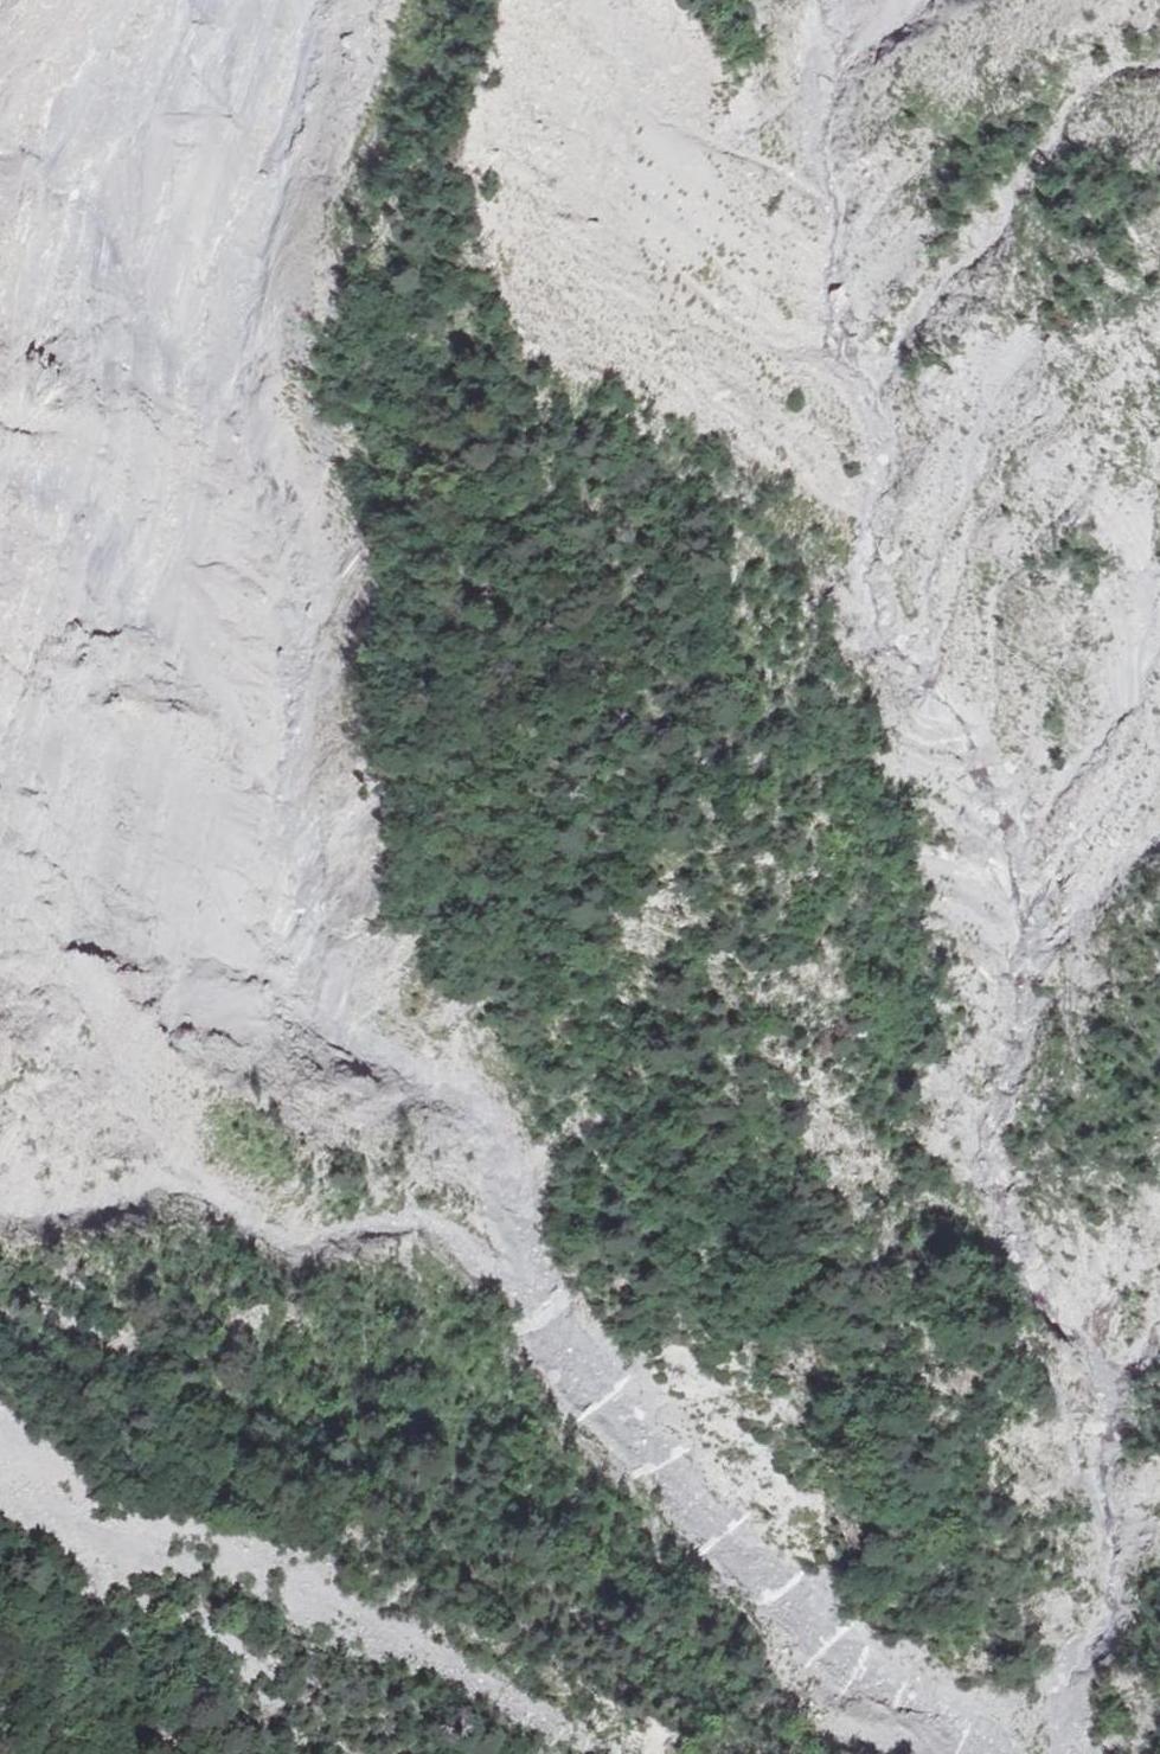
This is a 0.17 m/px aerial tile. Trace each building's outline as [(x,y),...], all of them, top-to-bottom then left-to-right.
[(757,1480),(782,1497),(793,1481),(767,1464),(757,1480)]
